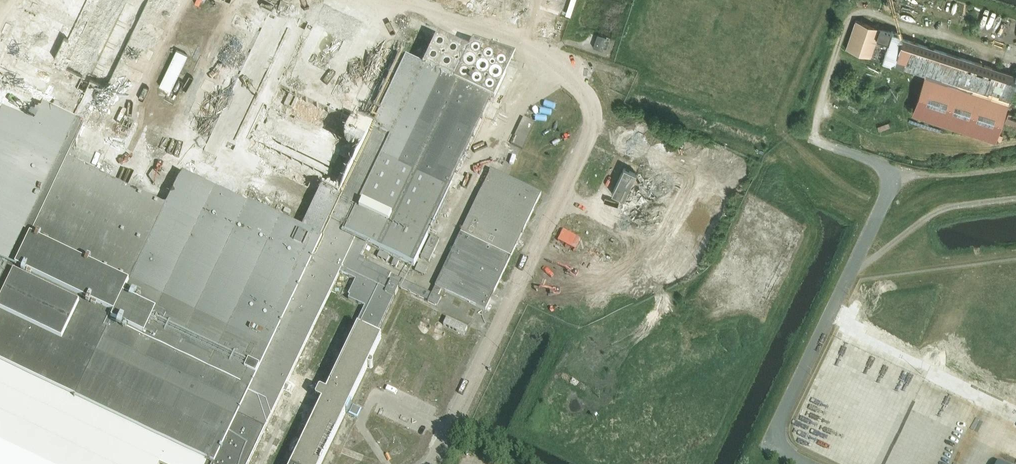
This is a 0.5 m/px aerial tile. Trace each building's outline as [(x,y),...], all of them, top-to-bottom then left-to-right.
[(525,23),(527,12),(530,0),(521,0),(519,8),(487,0),(451,0),(450,4),(525,23)] [(1015,74),(903,38),(904,36),(855,20),(845,49),(924,75),(911,114),(995,141),(1012,88),(1015,89),(1015,74)] [(594,49),(602,52),(607,38),(599,36),(594,49)] [(150,53),(152,54),(154,50),(140,45),(137,51),(149,56),(150,53)] [(174,90),(191,53),(179,47),(163,85),(174,90)] [(207,131),(211,121),(191,112),(187,122),(207,131)] [(527,116),(515,142),(526,147),(538,121),(527,116)] [(650,152),(651,138),(645,138),(646,133),(631,131),(629,151),(650,152)] [(616,191),(625,195),(617,215),(659,233),(672,202),(655,195),(661,179),(627,165),(616,191)] [(387,259),(389,253),(383,251),(381,256),(387,259)] [(423,261),(418,268),(425,274),(430,267),(423,261)] [(464,335),(467,327),(447,317),(443,325),(464,335)]
